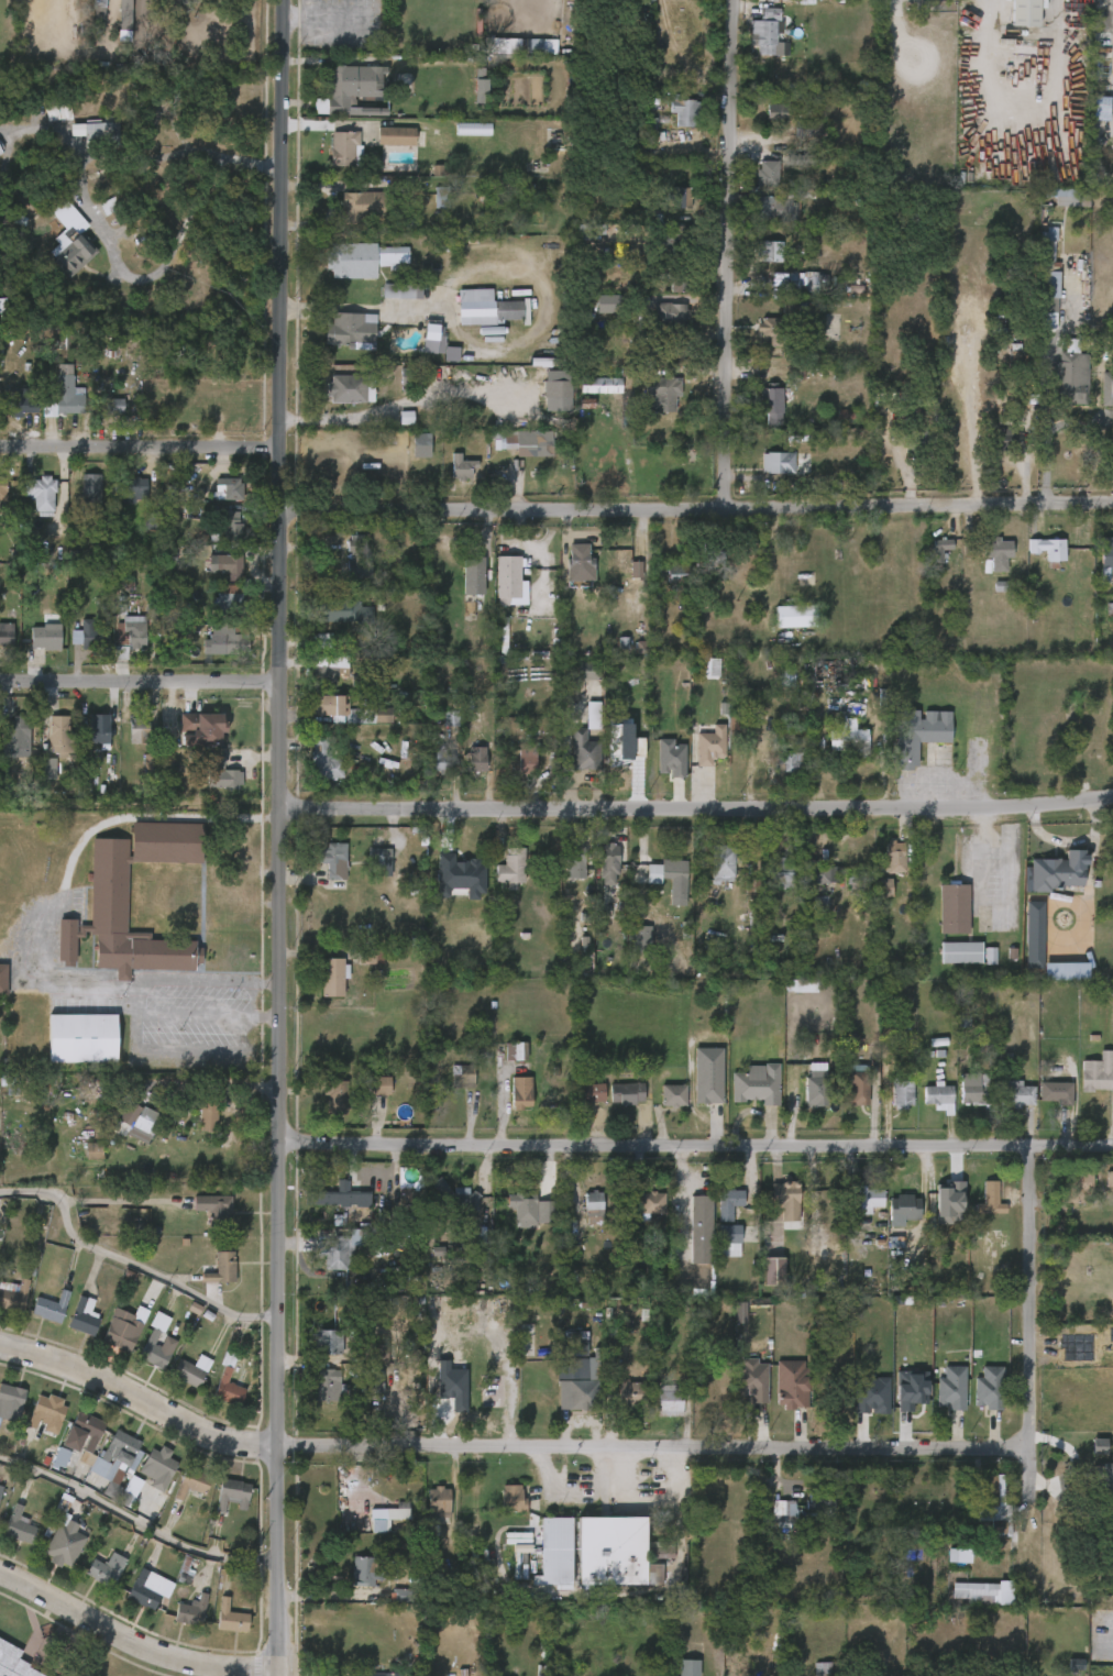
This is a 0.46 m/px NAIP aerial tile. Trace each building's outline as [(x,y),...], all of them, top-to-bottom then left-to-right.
[(118,28),(130,28),(131,0),(119,0),(118,28)] [(1012,25),(1013,0),(1039,0),(1038,26),(1012,25)] [(94,19),(104,20),(104,7),(94,7),(94,19)] [(754,21),(761,21),(761,10),(775,10),(775,56),(754,56),(754,21)] [(553,55),(542,54),(543,46),(554,47),(553,55)] [(387,88),(387,100),(359,100),(359,96),(348,96),(346,114),(326,114),(326,65),(388,66),(387,88)] [(475,104),(487,104),(487,80),(475,80),(475,104)] [(1109,121),(1109,97),(1093,97),(1092,121),(1109,121)] [(670,113),(670,100),(697,100),(697,128),(676,128),(676,113),(670,113)] [(72,117),(69,104),(46,108),(48,121),(72,117)] [(765,121),(765,106),(793,106),(793,121),(765,121)] [(114,114),(114,121),(119,121),(120,146),(86,147),(85,120),(100,119),(100,122),(104,122),(103,114),(114,114)] [(490,136),(490,124),(456,123),(456,135),(490,136)] [(416,132),(416,145),(378,144),(379,126),(416,128),(416,132)] [(360,131),(360,144),(363,144),(363,165),(331,165),(332,131),(360,131)] [(776,162),(776,187),(756,187),(756,162),(776,162)] [(435,209),(448,208),(447,187),(434,188),(435,209)] [(691,217),(671,217),(671,188),(691,188),(691,217)] [(1087,189),(1087,206),(1039,206),(1039,189),(1087,189)] [(394,191),(394,211),(366,211),(366,219),(345,219),(345,207),(343,207),(343,191),(394,191)] [(80,233),(82,236),(86,234),(90,240),(87,242),(89,244),(91,243),(98,251),(68,277),(54,261),(56,258),(49,252),(58,243),(55,239),(66,228),(49,210),(65,197),(89,225),(80,233)] [(752,222),(752,198),(797,198),(797,222),(752,222)] [(590,234),(603,235),(604,224),(590,223),(590,234)] [(1059,268),(1058,300),(1039,300),(1040,232),(1055,233),(1054,268),(1059,268)] [(673,234),(690,234),(690,257),(673,257),(673,234)] [(434,252),(447,252),(446,240),(438,240),(438,244),(433,244),(434,252)] [(781,241),(781,261),(754,261),(754,241),(781,241)] [(352,243),(352,252),(355,252),(355,257),(350,257),(350,277),(333,277),(333,243),(352,243)] [(691,272),(691,293),(670,293),(670,272),(691,272)] [(784,274),(817,274),(817,293),(784,293),(784,274)] [(415,285),(415,299),(383,298),(384,280),(393,280),(393,284),(415,285)] [(458,323),(458,290),(483,290),(483,300),(526,300),(526,323),(458,323)] [(621,295),(596,296),(597,314),(622,313),(621,295)] [(685,306),(683,326),(654,322),(657,302),(685,306)] [(360,313),(359,324),(368,324),(367,344),(349,343),(349,346),(323,346),(323,326),(331,326),(331,313),(360,313)] [(1042,330),(1042,316),(1055,316),(1055,330),(1042,330)] [(787,319),(787,346),(769,346),(769,338),(758,338),(758,319),(787,319)] [(444,353),(444,325),(423,325),(423,353),(444,353)] [(1050,403),(1051,361),(1057,361),(1057,352),(1065,352),(1066,339),(1076,339),(1076,353),(1087,353),(1086,404),(1050,403)] [(682,362),(660,362),(660,340),(682,340),(682,362)] [(459,348),(444,347),(444,362),(458,362),(459,348)] [(557,366),(557,358),(531,359),(531,367),(557,366)] [(73,364),(74,387),(85,387),(85,414),(57,412),(57,417),(43,417),(43,403),(56,404),(56,374),(58,374),(58,364),(73,364)] [(452,365),(452,379),(459,379),(459,389),(423,389),(425,364),(452,365)] [(401,386),(411,386),(411,369),(400,369),(401,386)] [(375,387),(374,401),(332,403),(332,396),(328,396),(328,383),(332,383),(332,375),(375,376),(375,387)] [(620,394),(580,394),(580,378),(620,378),(620,394)] [(680,396),(674,396),(674,414),(651,414),(651,378),(680,378),(680,396)] [(571,382),(544,381),(544,411),(570,412),(571,382)] [(29,388),(27,401),(37,403),(37,411),(23,412),(23,417),(19,417),(19,420),(10,418),(10,398),(4,398),(4,388),(29,388)] [(782,389),(782,426),(759,426),(759,389),(782,389)] [(123,399),(105,399),(106,415),(123,414),(123,399)] [(399,425),(413,425),(413,412),(399,412),(399,425)] [(926,431),(927,456),(906,457),(904,418),(917,417),(917,431),(926,431)] [(997,451),(1011,452),(1012,425),(998,425),(997,451)] [(522,452),(492,452),(492,432),(522,432),(522,452)] [(430,458),(430,434),(412,434),(413,458),(430,458)] [(785,453),(785,475),(760,475),(760,453),(785,453)] [(461,462),(477,462),(477,483),(451,483),(451,454),(461,454),(461,462)] [(100,514),(81,514),(82,474),(100,474),(100,514)] [(51,476),(51,479),(56,479),(56,493),(54,493),(54,511),(37,511),(37,496),(24,496),(24,479),(41,479),(41,476),(51,476)] [(140,477),(139,479),(147,479),(147,499),(134,499),(134,504),(121,504),(121,478),(140,477)] [(240,478),(240,483),(243,483),(243,501),(224,501),(224,485),(217,485),(217,478),(240,478)] [(239,517),(239,523),(242,523),(242,541),(224,541),(224,511),(239,511),(239,517)] [(157,516),(146,515),(145,529),(156,530),(157,516)] [(364,534),(364,551),(370,551),(370,558),(362,558),(362,561),(372,561),(372,577),(348,577),(348,575),(344,575),(344,564),(348,564),(348,561),(351,561),(351,551),(348,551),(348,541),(351,541),(351,534),(364,534)] [(1099,537),(1112,537),(1112,567),(1104,567),(1104,581),(1100,581),(1099,537)] [(1012,539),(1012,572),(988,572),(988,539),(1012,539)] [(1044,565),(1044,554),(1025,554),(1025,539),(1064,539),(1064,565),(1044,565)] [(927,563),(927,543),(949,543),(949,563),(927,563)] [(566,581),(566,545),(592,545),(592,570),(580,570),(580,581),(566,581)] [(610,563),(610,545),(630,545),(630,563),(610,563)] [(175,563),(174,551),(160,552),(161,564),(175,563)] [(704,567),(722,567),(722,552),(704,552),(704,567)] [(241,573),(241,581),(229,581),(229,573),(209,573),(209,555),(249,555),(249,573),(241,573)] [(462,556),(482,556),(482,595),(462,595),(462,556)] [(527,582),(520,582),(520,556),(496,557),(496,606),(527,605),(527,582)] [(631,578),(642,578),(642,562),(631,562),(631,578)] [(668,565),(686,565),(686,581),(668,581),(668,565)] [(245,599),(245,610),(242,609),(242,616),(218,615),(218,594),(243,594),(243,599),(245,599)] [(361,600),(361,607),(373,607),(372,622),(323,621),(323,619),(319,618),(319,604),(323,604),(323,599),(361,600)] [(773,626),(773,606),(815,606),(815,626),(773,626)] [(145,616),(146,650),(128,650),(128,660),(114,660),(114,646),(117,646),(117,643),(114,643),(114,622),(123,622),(123,616),(145,616)] [(13,644),(0,644),(0,624),(13,624),(13,644)] [(247,625),(247,652),(243,652),(243,654),(220,654),(220,635),(209,635),(209,624),(247,625)] [(62,625),(60,651),(44,651),(44,648),(31,648),(31,627),(44,627),(44,625),(62,625)] [(92,643),(92,650),(81,650),(81,644),(71,644),(71,630),(104,630),(104,643),(92,643)] [(330,635),(311,635),(312,648),(327,648),(327,643),(330,643),(330,635)] [(718,676),(719,659),(702,658),(701,676),(718,676)] [(813,682),(813,661),(839,661),(839,682),(813,682)] [(596,664),(596,680),(576,679),(577,663),(596,664)] [(334,686),(312,686),(313,665),(346,665),(346,675),(334,675),(334,686)] [(794,687),(794,670),(780,670),(779,686),(794,687)] [(345,716),(308,715),(308,695),(346,696),(345,716)] [(600,730),(600,702),(586,702),(586,730),(600,730)] [(894,768),(895,710),(949,712),(949,743),(916,742),(916,768),(894,768)] [(454,712),(454,726),(444,726),(444,712),(454,712)] [(224,714),(224,724),(229,724),(229,734),(222,734),(222,749),(210,748),(210,759),(188,758),(188,751),(201,751),(201,747),(183,747),(183,736),(180,736),(180,714),(224,714)] [(75,734),(75,753),(53,752),(53,746),(49,746),(49,716),(69,717),(69,734),(75,734)] [(108,716),(108,723),(119,723),(119,742),(90,742),(91,716),(108,716)] [(23,717),(23,721),(29,721),(29,741),(1,741),(1,721),(13,721),(13,717),(23,717)] [(143,718),(143,723),(150,723),(150,745),(131,743),(131,723),(132,723),(132,718),(143,718)] [(867,729),(867,758),(828,758),(829,730),(839,730),(839,721),(852,721),(852,729),(867,729)] [(584,741),(598,741),(598,770),(571,770),(571,724),(584,724),(584,741)] [(609,755),(616,755),(616,760),(631,760),(632,725),(609,724),(609,755)] [(723,724),(723,758),(710,758),(710,765),(695,765),(695,734),(710,734),(710,724),(723,724)] [(329,736),(329,737),(333,737),(332,750),(329,750),(329,758),(341,758),(341,778),(312,778),(312,769),(310,769),(311,735),(329,736)] [(644,759),(646,739),(634,738),(632,758),(644,759)] [(685,745),(672,744),(672,739),(658,739),(658,773),(670,773),(670,778),(684,778),(685,745)] [(535,743),(535,773),(517,773),(517,743),(535,743)] [(444,745),(444,756),(452,756),(452,769),(445,769),(445,774),(427,774),(427,745),(444,745)] [(466,773),(466,747),(484,747),(484,773),(466,773)] [(776,752),(800,752),(800,772),(776,772),(776,752)] [(224,768),(224,772),(225,770),(239,771),(239,775),(242,776),(242,782),(240,782),(240,790),(217,789),(217,773),(212,773),(212,754),(227,754),(227,764),(224,764),(224,768)] [(55,758),(55,768),(59,768),(59,778),(56,778),(56,780),(40,781),(40,759),(55,758)] [(202,825),(201,864),(130,862),(130,864),(128,864),(125,931),(148,931),(148,938),(195,940),(195,947),(201,947),(200,963),(195,962),(195,970),(129,968),(128,981),(114,980),(114,967),(95,967),(95,936),(88,936),(88,931),(84,931),(84,938),(75,938),(74,962),(71,962),(71,968),(56,968),(57,920),(75,920),(74,933),(77,933),(77,926),(89,926),(91,839),(128,840),(126,857),(130,857),(131,823),(202,825)] [(582,879),(565,879),(565,841),(582,841),(582,879)] [(883,841),(902,841),(902,872),(883,872),(883,841)] [(615,842),(615,885),(597,885),(597,842),(615,842)] [(348,863),(348,880),(328,880),(328,864),(319,864),(319,852),(322,852),(322,848),(328,848),(328,843),(348,843),(348,863)] [(708,846),(731,846),(731,878),(708,878),(708,846)] [(521,848),(521,885),(496,885),(496,865),(503,865),(503,848),(521,848)] [(390,849),(370,849),(371,877),(390,876),(390,849)] [(1064,860),(1065,849),(1083,850),(1082,889),(1028,887),(1028,859),(1064,860)] [(437,854),(437,897),(453,897),(453,888),(466,888),(467,900),(483,900),(482,860),(454,860),(454,853),(437,854)] [(768,887),(768,858),(791,858),(791,887),(768,887)] [(836,883),(803,882),(803,863),(836,863),(836,883)] [(668,879),(657,879),(657,865),(684,865),(684,898),(668,898),(668,879)] [(845,872),(861,872),(861,890),(845,890),(845,872)] [(877,898),(892,897),(891,879),(877,879),(877,898)] [(967,884),(967,933),(937,933),(937,884),(967,884)] [(828,897),(812,897),(811,914),(828,914),(828,897)] [(1043,980),(1087,981),(1088,964),(1042,963),(1043,902),(1026,902),(1025,968),(1043,969),(1043,980)] [(629,953),(629,926),(648,926),(648,953),(629,953)] [(938,941),(979,941),(979,963),(938,963),(938,941)] [(358,965),(383,964),(383,950),(358,950),(358,965)] [(345,963),(345,966),(350,966),(350,979),(345,979),(345,997),(322,997),(322,978),(320,978),(320,960),(345,960),(345,963)] [(816,992),(816,981),(783,981),(784,993),(816,992)] [(115,1061),(47,1061),(47,1013),(115,1013),(115,1061)] [(524,1043),(524,1059),(504,1060),(503,1044),(524,1043)] [(695,1104),(723,1103),(722,1048),(694,1049),(695,1104)] [(1079,1060),(1098,1060),(1098,1050),(1110,1050),(1110,1093),(1079,1093),(1079,1060)] [(742,1065),(775,1065),(775,1103),(729,1104),(729,1072),(742,1072),(742,1065)] [(448,1066),(472,1066),(472,1088),(448,1088),(448,1066)] [(825,1106),(801,1106),(801,1070),(825,1070),(825,1106)] [(868,1105),(868,1072),(849,1072),(850,1105),(868,1105)] [(959,1104),(959,1074),(985,1074),(985,1104),(959,1104)] [(371,1094),(371,1076),(392,1076),(392,1094),(371,1094)] [(18,1095),(18,1081),(8,1082),(8,1077),(0,1077),(1,1088),(5,1087),(6,1095),(18,1095)] [(509,1077),(529,1077),(529,1110),(509,1110),(509,1077)] [(348,1107),(348,1114),(329,1114),(329,1094),(324,1094),(326,1079),(349,1080),(348,1107)] [(911,1109),(890,1109),(890,1080),(911,1080),(911,1109)] [(1070,1082),(1070,1104),(1037,1104),(1037,1082),(1070,1082)] [(608,1083),(641,1083),(641,1104),(608,1104),(608,1083)] [(603,1102),(580,1102),(580,1084),(603,1084),(603,1102)] [(684,1085),(684,1106),(660,1106),(660,1085),(684,1085)] [(949,1115),(939,1115),(939,1104),(922,1104),(922,1085),(949,1085),(949,1115)] [(999,1106),(998,1085),(1032,1085),(1033,1105),(999,1106)] [(222,1096),(221,1102),(218,1102),(214,1132),(198,1131),(199,1111),(194,1110),(196,1089),(219,1091),(218,1096),(222,1096)] [(146,1145),(161,1118),(128,1100),(114,1127),(146,1145)] [(103,1160),(102,1143),(86,1143),(86,1160),(103,1160)] [(1091,1201),(1060,1201),(1060,1172),(1091,1172),(1091,1201)] [(346,1179),(346,1181),(350,1181),(350,1191),(372,1192),(371,1208),(306,1204),(306,1191),(339,1191),(339,1179),(346,1179)] [(995,1180),(995,1203),(1004,1203),(1004,1213),(972,1213),(972,1203),(982,1203),(982,1180),(995,1180)] [(936,1188),(936,1224),(964,1225),(965,1182),(950,1182),(950,1189),(936,1188)] [(770,1183),(796,1183),(796,1221),(779,1221),(779,1204),(770,1204),(770,1183)] [(475,1214),(430,1214),(430,1187),(475,1187),(475,1214)] [(850,1212),(850,1188),(881,1188),(881,1208),(868,1208),(868,1212),(850,1212)] [(729,1205),(729,1221),(717,1221),(717,1190),(741,1190),(741,1205),(729,1205)] [(600,1223),(584,1223),(584,1192),(600,1192),(600,1223)] [(663,1192),(663,1214),(639,1214),(639,1192),(663,1192)] [(514,1208),(506,1208),(506,1194),(533,1194),(533,1226),(514,1226),(514,1208)] [(230,1211),(229,1226),(209,1226),(209,1211),(195,1211),(195,1195),(232,1195),(232,1211),(230,1211)] [(709,1195),(709,1262),(687,1262),(687,1195),(709,1195)] [(888,1220),(888,1195),(918,1195),(918,1220),(888,1220)] [(738,1225),(738,1257),(717,1257),(717,1225),(738,1225)] [(353,1236),(353,1242),(355,1242),(354,1267),(349,1266),(349,1270),(326,1269),(327,1256),(318,1255),(319,1236),(330,1237),(330,1241),(335,1241),(335,1235),(353,1236)] [(235,1252),(235,1281),(202,1281),(202,1272),(217,1272),(218,1252),(235,1252)] [(763,1258),(762,1285),(783,1286),(784,1259),(763,1258)] [(21,1313),(0,1308),(0,1282),(16,1286),(18,1278),(27,1279),(26,1281),(21,1313)] [(66,1291),(56,1324),(36,1317),(36,1315),(29,1313),(34,1297),(54,1303),(58,1289),(66,1291)] [(79,1297),(85,1299),(85,1297),(92,1300),(88,1312),(96,1314),(93,1319),(97,1320),(90,1337),(65,1327),(77,1295),(79,1297)] [(147,1311),(128,1353),(100,1339),(111,1316),(128,1323),(136,1305),(147,1311)] [(168,1319),(161,1334),(157,1332),(151,1345),(154,1345),(168,1354),(159,1370),(135,1357),(151,1327),(146,1325),(153,1311),(168,1319)] [(340,1356),(313,1356),(312,1331),(339,1331),(340,1356)] [(597,1358),(597,1409),(556,1409),(556,1332),(586,1332),(586,1358),(597,1358)] [(385,1344),(384,1364),(361,1363),(361,1344),(385,1344)] [(244,1390),(236,1408),(210,1397),(223,1367),(217,1364),(223,1349),(235,1355),(224,1382),(244,1390)] [(203,1372),(195,1389),(168,1375),(177,1358),(203,1372)] [(767,1364),(757,1364),(757,1360),(736,1360),(737,1396),(750,1396),(750,1404),(767,1404),(767,1364)] [(775,1360),(806,1360),(806,1409),(775,1409),(775,1360)] [(331,1369),(339,1370),(338,1385),(343,1385),(343,1401),(315,1400),(315,1393),(311,1393),(311,1377),(315,1377),(315,1369),(322,1369),(322,1364),(328,1364),(328,1369),(331,1369)] [(392,1387),(392,1389),(385,1390),(385,1387),(370,1388),(368,1367),(396,1366),(397,1387),(392,1387)] [(935,1408),(935,1377),(941,1377),(941,1366),(962,1366),(962,1408),(935,1408)] [(973,1377),(980,1377),(980,1366),(1001,1366),(1001,1408),(973,1408),(973,1377)] [(928,1404),(927,1370),(896,1371),(896,1412),(913,1411),(913,1404),(928,1404)] [(889,1378),(855,1378),(854,1414),(888,1414),(889,1378)] [(642,1381),(642,1405),(617,1405),(617,1381),(642,1381)] [(2,1410),(0,1418),(0,1382),(26,1390),(20,1415),(2,1410)] [(681,1386),(681,1415),(657,1415),(657,1386),(681,1386)] [(67,1407),(60,1423),(41,1415),(35,1430),(26,1426),(40,1396),(67,1407)] [(75,1411),(84,1414),(85,1413),(103,1423),(88,1453),(93,1455),(88,1466),(76,1459),(87,1436),(85,1434),(75,1452),(59,1443),(75,1411)] [(135,1449),(141,1452),(129,1475),(122,1470),(123,1468),(117,1465),(108,1481),(87,1470),(95,1456),(98,1457),(98,1456),(96,1455),(99,1449),(101,1451),(114,1429),(140,1443),(135,1449)] [(1106,1439),(1091,1440),(1092,1455),(1106,1455),(1106,1439)] [(64,1468),(70,1452),(58,1447),(51,1464),(64,1468)] [(175,1463),(158,1492),(152,1488),(155,1482),(135,1471),(148,1448),(175,1463)] [(1112,1489),(1112,1463),(1102,1464),(1102,1468),(1092,1469),(1093,1481),(1102,1480),(1102,1489),(1112,1489)] [(210,1479),(203,1496),(186,1489),(179,1503),(172,1500),(184,1468),(210,1479)] [(1003,1476),(1003,1506),(1009,1506),(1007,1536),(988,1535),(989,1520),(972,1520),(973,1475),(1003,1476)] [(141,1480),(129,1476),(118,1503),(130,1508),(141,1480)] [(249,1486),(244,1511),(233,1510),(234,1506),(229,1504),(227,1520),(221,1519),(222,1513),(214,1512),(220,1478),(242,1482),(241,1485),(249,1486)] [(427,1524),(427,1489),(433,1489),(433,1486),(441,1486),(441,1489),(449,1489),(449,1524),(427,1524)] [(524,1513),(499,1513),(499,1486),(524,1486),(524,1513)] [(835,1489),(808,1488),(807,1510),(834,1511),(835,1489)] [(794,1501),(794,1528),(771,1528),(771,1501),(794,1501)] [(20,1515),(29,1520),(31,1514),(40,1518),(35,1528),(37,1528),(31,1544),(2,1534),(15,1503),(23,1507),(20,1515)] [(389,1520),(409,1519),(409,1509),(370,1510),(371,1533),(389,1533),(389,1520)] [(646,1550),(670,1550),(670,1558),(646,1558),(646,1585),(578,1585),(578,1518),(646,1518),(646,1550)] [(540,1519),(571,1519),(571,1586),(540,1586),(540,1519)] [(87,1537),(70,1567),(63,1563),(60,1568),(49,1562),(52,1557),(44,1553),(59,1523),(87,1537)] [(530,1533),(506,1533),(506,1545),(530,1544),(530,1533)] [(970,1563),(970,1551),(950,1550),(950,1563),(970,1563)] [(128,1559),(112,1589),(85,1575),(93,1558),(103,1564),(104,1562),(107,1563),(111,1552),(128,1559)] [(386,1573),(386,1574),(381,1574),(381,1580),(375,1579),(374,1587),(353,1586),(355,1556),(387,1558),(386,1573)] [(162,1595),(153,1611),(126,1598),(142,1568),(150,1573),(143,1585),(162,1595)] [(950,1599),(950,1584),(998,1585),(998,1603),(967,1602),(967,1599),(950,1599)] [(413,1590),(394,1590),(394,1603),(413,1603),(413,1590)] [(209,1596),(201,1628),(175,1621),(178,1603),(191,1606),(192,1601),(198,1602),(200,1592),(209,1594),(209,1596)] [(250,1614),(247,1631),(218,1630),(221,1597),(230,1597),(229,1612),(250,1614)] [(24,1666),(42,1675),(0,1675),(0,1640),(19,1651),(14,1657),(25,1664),(24,1666)] [(835,1663),(835,1675),(813,1675),(813,1663),(835,1663)]
